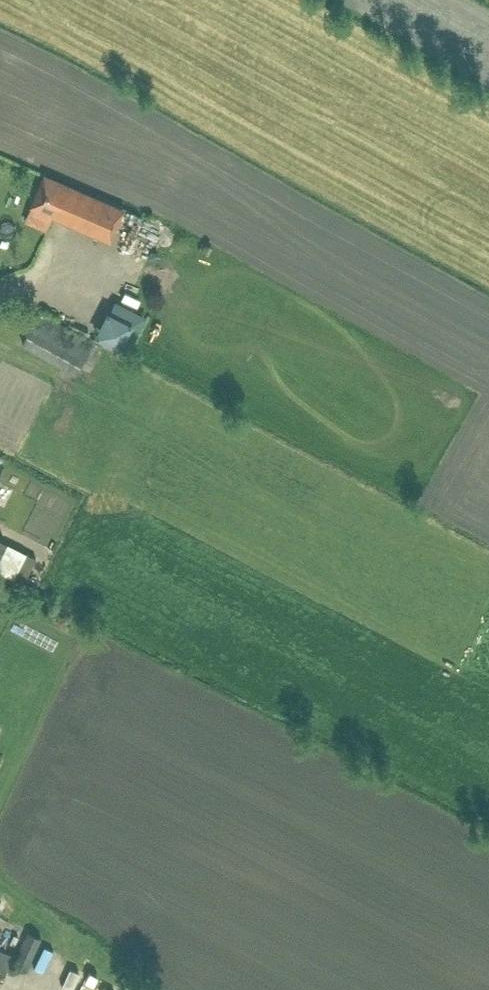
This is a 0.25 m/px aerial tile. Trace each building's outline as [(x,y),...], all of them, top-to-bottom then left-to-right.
[(44,176),(31,204),(109,238),(122,209),(44,176)] [(94,344),(113,352),(126,325),(107,316),(94,344)] [(95,347),(34,320),(25,343),(85,369),(95,347)] [(26,971),(41,938),(27,931),(11,964),(26,971)] [(10,953),(0,949),(0,969),(3,970),(10,953)]
